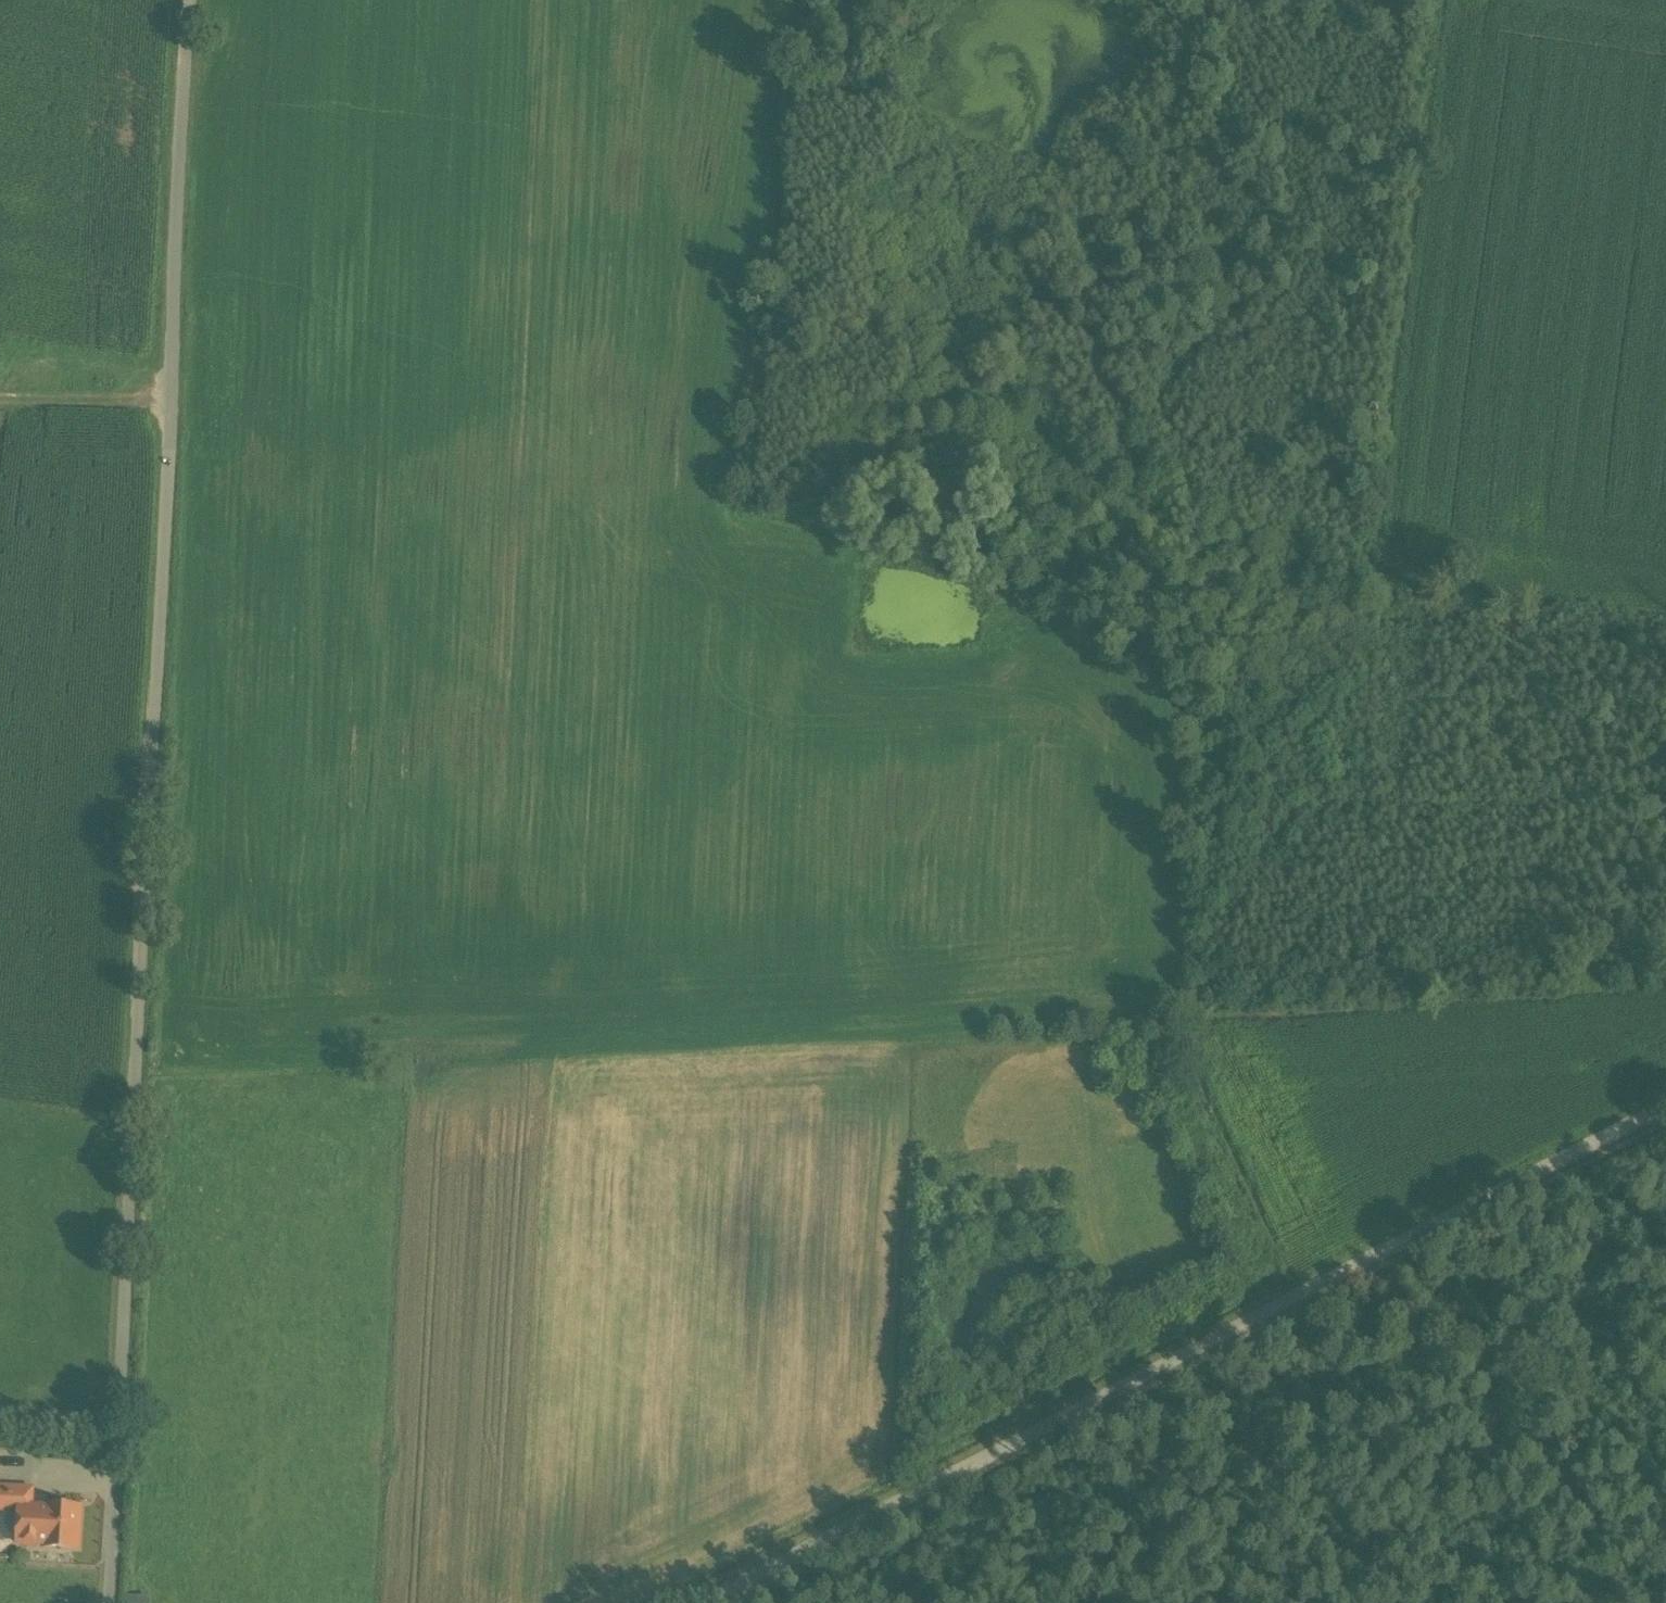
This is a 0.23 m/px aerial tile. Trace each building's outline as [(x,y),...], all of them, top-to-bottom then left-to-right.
[(13,1519),(11,1551),(76,1555),(78,1510),(34,1507),(35,1494),(0,1492),(0,1519),(13,1519)] [(152,1595),(129,1595),(129,1602),(151,1602),(152,1595)]
